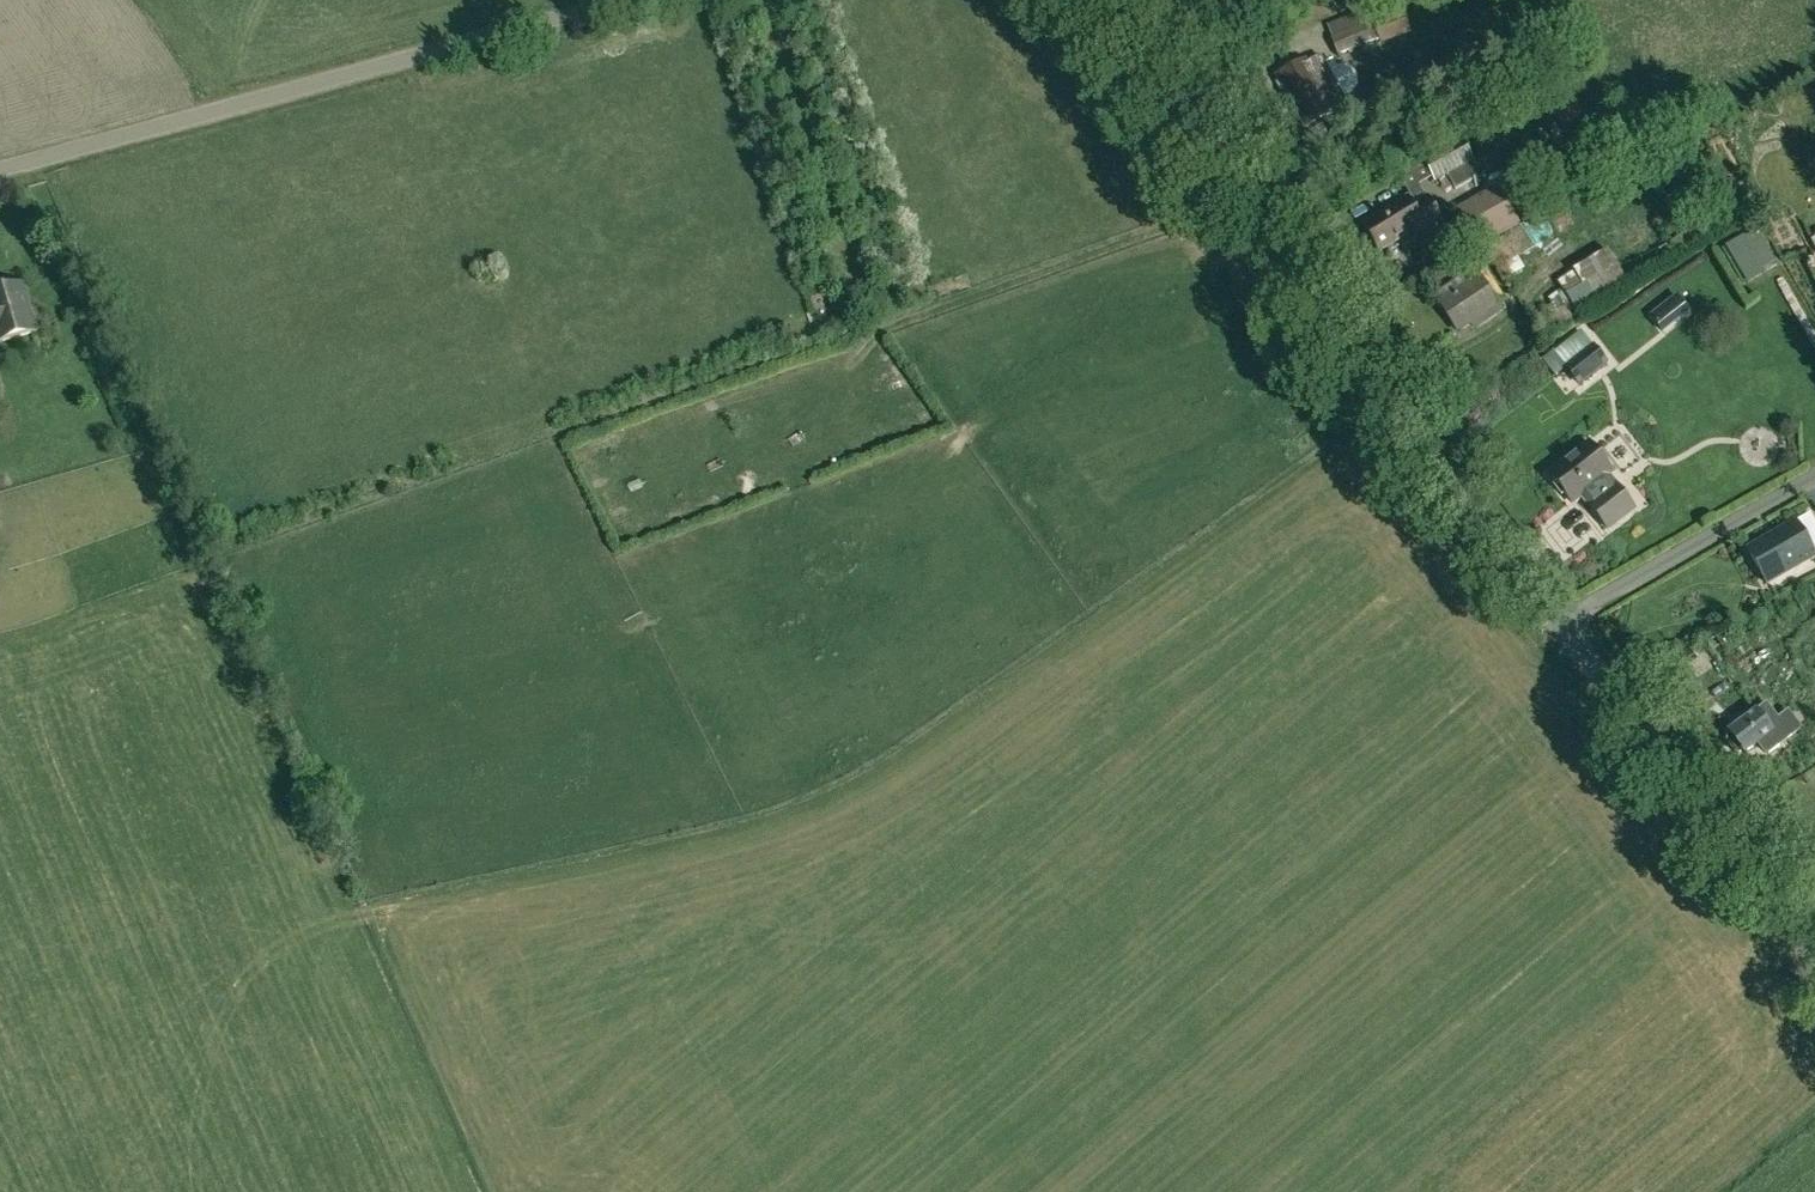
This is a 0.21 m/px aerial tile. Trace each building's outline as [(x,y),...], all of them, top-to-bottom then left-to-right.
[(1411,30),(1403,10),(1372,23),(1380,43),(1411,30)] [(1364,26),(1331,40),(1339,57),(1371,43),(1364,26)] [(1320,57),(1311,62),(1309,59),(1278,76),(1306,126),(1333,111),(1333,110),(1345,103),(1320,57)] [(1519,122),(1530,116),(1524,105),(1513,111),(1519,122)] [(1472,161),(1461,140),(1424,160),(1435,181),(1472,161)] [(1473,182),(1496,170),(1488,155),(1465,167),(1473,182)] [(1498,185),(1456,208),(1477,247),(1519,225),(1498,185)] [(1422,225),(1406,199),(1363,226),(1379,252),(1422,225)] [(1484,250),(1504,281),(1523,269),(1513,254),(1533,242),(1521,224),(1501,237),(1502,239),(1484,250)] [(1725,247),(1747,284),(1765,273),(1743,236),(1725,247)] [(1596,305),(1628,284),(1607,251),(1575,271),(1596,305)] [(1475,283),(1443,305),(1459,329),(1472,321),(1476,327),(1486,320),(1483,314),(1492,308),(1475,283)] [(37,331),(23,285),(0,291),(0,342),(37,331)] [(1578,385),(1608,363),(1594,344),(1564,366),(1578,385)] [(1634,508),(1616,485),(1615,486),(1607,476),(1612,472),(1590,443),(1550,474),(1572,503),(1583,494),(1591,504),(1590,506),(1607,528),(1634,508)] [(1747,550),(1767,584),(1814,556),(1814,555),(1796,522),(1747,550)] [(1744,720),(1742,717),(1730,726),(1733,730),(1728,733),(1744,754),(1772,732),(1756,711),(1744,720)]
